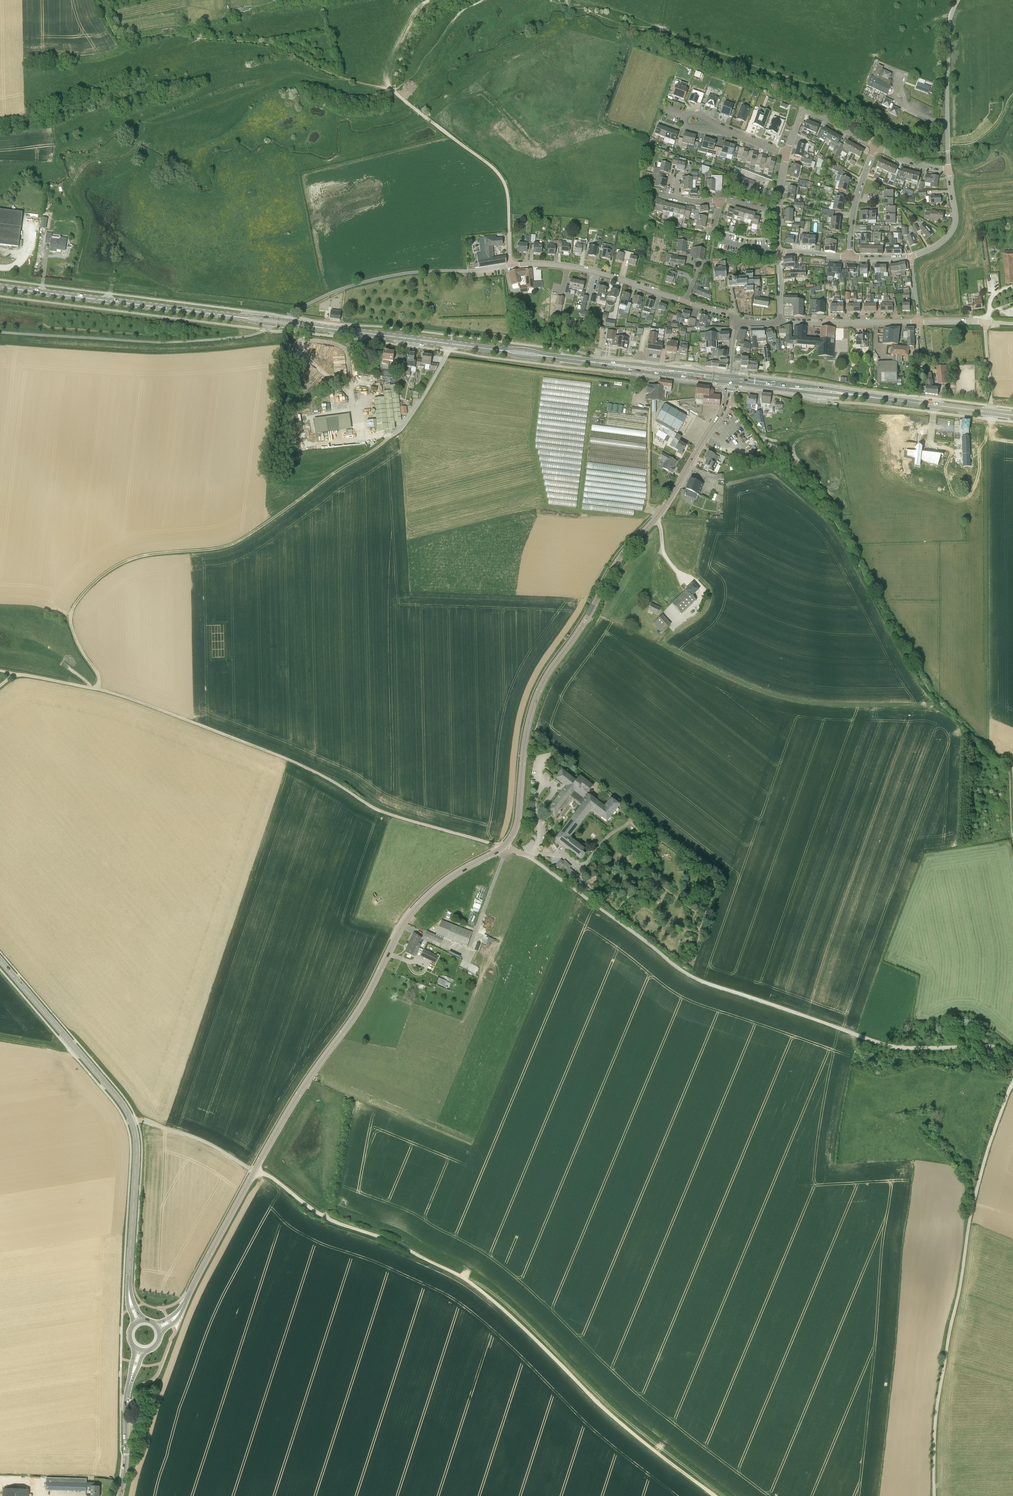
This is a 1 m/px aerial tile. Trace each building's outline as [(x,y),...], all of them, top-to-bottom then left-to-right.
[(887,72),(882,69),(883,67),(879,65),(873,77),(871,76),(870,75),(866,83),(868,83),(867,86),(868,86),(867,88),(871,90),(872,90),(872,89),(873,88),(879,91),(883,93),(887,95),(892,85),(890,85),(892,82),(892,81),(892,80),(891,80),(891,79),(890,79),(892,74),(887,72)] [(680,82),(679,86),(676,85),(672,95),(684,100),(688,89),(685,89),(688,83),(687,83),(687,84),(680,82)] [(924,85),(919,83),(918,82),(916,89),(928,94),(931,87),(924,85)] [(689,101),(696,104),(700,105),(704,95),(693,91),(689,101)] [(716,98),(716,96),(712,95),(711,97),(709,96),(705,105),(707,106),(713,108),(717,109),(719,104),(716,103),(718,99),(716,98)] [(893,101),(888,99),(886,98),(883,105),(889,108),(888,112),(897,116),(900,109),(893,106),(892,107),(891,106),(893,101)] [(733,106),(724,103),(720,114),(729,117),(729,116),(732,117),(734,111),(731,110),(733,106)] [(737,119),(745,122),(750,109),(741,106),(737,119)] [(753,125),(764,129),(770,111),(766,110),(764,113),(758,110),(753,125)] [(773,119),(769,130),(777,133),(776,134),(780,135),(785,120),(778,117),(777,120),(773,119)] [(810,131),(813,124),(807,121),(804,128),(804,131),(806,132),(807,130),(810,131)] [(816,133),(817,131),(819,126),(813,124),(810,131),(816,133)] [(659,136),(662,128),(657,126),(654,134),(659,136)] [(825,141),(830,132),(825,128),(824,129),(822,127),(817,138),(819,140),(820,138),(825,141)] [(665,138),(668,129),(662,128),(659,136),(665,138)] [(670,140),(673,131),(668,129),(665,138),(670,140)] [(673,131),(670,140),(675,142),(678,133),(673,131)] [(830,144),(836,135),(830,132),(825,141),(830,144)] [(687,148),(688,145),(690,134),(684,133),(683,139),(679,138),(677,146),(687,148)] [(688,145),(693,146),(696,136),(690,134),(688,145)] [(842,144),(839,142),(841,138),(836,135),(830,144),(831,144),(830,144),(835,147),(832,153),(836,155),(842,144)] [(707,150),(710,139),(704,138),(702,148),(707,150)] [(716,156),(718,148),(714,147),(716,141),(710,139),(707,150),(706,153),(716,156)] [(849,151),(853,145),(847,141),(845,146),(842,144),(836,155),(839,157),(842,151),(847,154),(849,151)] [(814,148),(816,145),(809,142),(807,144),(806,145),(799,143),(797,149),(808,152),(809,146),(814,148)] [(726,158),(727,155),(730,144),(724,143),(722,149),(718,148),(716,156),(726,158)] [(727,155),(733,156),(735,146),(730,144),(727,155)] [(855,154),(859,148),(853,145),(849,151),(852,153),(848,161),(850,162),(851,160),(854,154),(855,154)] [(739,148),(738,153),(737,158),(742,160),(741,162),(745,163),(746,162),(748,151),(749,149),(744,148),(744,149),(739,148)] [(855,154),(856,155),(860,158),(864,151),(859,148),(855,154)] [(808,152),(797,149),(796,155),(795,155),(795,156),(800,157),(802,158),(801,162),(804,163),(809,164),(812,165),(813,161),(813,160),(805,158),(807,152),(808,152)] [(754,166),(755,165),(757,154),(758,153),(753,152),(748,151),(746,162),(750,163),(750,165),(754,166)] [(763,170),(764,168),(766,158),(767,156),(762,155),(762,156),(757,154),(755,165),(759,166),(759,169),(763,170)] [(686,163),(685,164),(679,162),(679,159),(674,158),(672,164),(677,166),(676,170),(684,172),(684,169),(686,169),(688,164),(686,163)] [(768,169),(768,172),(772,173),(776,159),(771,158),(771,159),(766,158),(764,168),(768,169)] [(883,170),(886,163),(880,160),(877,167),(883,170)] [(670,164),(665,163),(662,163),(660,170),(654,168),(653,173),(657,174),(657,175),(662,176),(663,172),(667,173),(670,164)] [(889,172),(892,165),(886,163),(883,170),(889,172)] [(800,166),(798,166),(793,165),(792,171),(801,173),(802,169),(799,169),(800,166)] [(895,179),(897,175),(899,171),(897,170),(897,168),(892,165),(889,172),(892,174),(891,176),(892,176),(888,184),(893,186),(895,182),(894,181),(895,179)] [(839,169),(834,167),(833,166),(831,169),(832,169),(839,173),(838,175),(837,175),(835,181),(836,182),(837,182),(848,186),(851,179),(846,178),(846,177),(845,178),(843,177),(845,173),(843,172),(839,169)] [(906,179),(908,171),(902,169),(901,171),(899,171),(895,179),(905,182),(905,181),(906,179)] [(799,184),(800,180),(801,173),(792,171),(791,178),(795,179),(798,179),(799,179),(798,184),(799,184)] [(911,182),(914,173),(908,171),(906,179),(905,181),(911,182)] [(918,182),(919,179),(920,175),(914,173),(911,182),(917,184),(918,182)] [(664,176),(662,176),(657,175),(655,181),(653,181),(652,185),(664,188),(666,180),(664,179),(664,176)] [(697,180),(698,175),(691,175),(691,178),(684,178),(683,184),(692,184),(692,180),(697,180)] [(707,191),(714,192),(715,185),(720,186),(720,176),(712,176),(711,180),(708,180),(707,191)] [(755,183),(740,177),(736,176),(733,182),(738,184),(737,186),(752,191),(755,183)] [(931,186),(932,187),(937,187),(938,180),(937,180),(937,177),(932,176),(932,177),(926,176),(925,183),(931,184),(931,186)] [(847,192),(848,186),(837,182),(835,188),(838,189),(847,192)] [(692,189),(692,184),(683,184),(683,191),(690,191),(690,193),(697,194),(697,189),(692,189)] [(893,199),(893,191),(884,191),(884,199),(893,199)] [(929,197),(929,205),(935,204),(935,203),(941,203),(941,196),(934,196),(934,195),(931,195),(931,197),(929,197)] [(836,197),(835,197),(832,197),(831,203),(834,203),(843,205),(844,199),(836,197)] [(656,211),(659,200),(653,199),(652,204),(650,210),(656,211)] [(893,207),(893,199),(884,199),(884,207),(887,207),(893,207)] [(663,212),(664,203),(665,201),(659,200),(656,211),(662,213),(662,212),(663,212)] [(842,211),(843,205),(834,203),(833,210),(842,211)] [(690,213),(691,207),(686,206),(685,208),(683,217),(684,217),(683,217),(689,219),(691,213),(690,213)] [(896,207),(893,207),(887,207),(887,215),(895,215),(896,207)] [(737,218),(740,209),(734,208),(734,211),(731,219),(732,219),(731,222),(733,222),(734,220),(734,217),(737,218)] [(731,219),(734,211),(728,209),(727,214),(724,213),(723,219),(726,219),(726,218),(731,219)] [(23,213),(0,210),(0,245),(18,247),(19,242),(23,213)] [(944,213),(939,212),(930,210),(930,211),(926,211),(926,213),(925,219),(932,220),(937,221),(937,219),(943,220),(944,213)] [(748,221),(750,212),(745,211),(741,225),(743,225),(744,220),(748,221)] [(868,221),(868,211),(860,211),(860,220),(868,221)] [(876,221),(876,211),(868,211),(868,221),(876,221)] [(697,222),(705,223),(706,217),(704,217),(705,213),(700,213),(699,214),(697,222)] [(895,223),(895,215),(887,215),(886,223),(895,223)] [(761,224),(758,223),(760,218),(754,217),(752,225),(757,226),(757,228),(760,229),(761,224)] [(697,222),(697,224),(696,227),(695,227),(695,230),(702,231),(703,228),(705,228),(705,223),(697,222)] [(916,224),(912,227),(913,228),(916,233),(919,231),(920,230),(922,232),(920,233),(923,235),(924,234),(928,238),(933,234),(929,229),(930,229),(928,226),(927,227),(924,224),(919,229),(916,224)] [(791,233),(791,232),(787,232),(786,244),(794,244),(797,244),(798,234),(791,233)] [(65,250),(66,239),(52,237),(52,234),(47,233),(45,243),(51,244),(50,251),(56,252),(57,249),(65,250)] [(502,240),(501,240),(501,234),(496,235),(496,240),(496,236),(483,237),(483,238),(480,238),(480,253),(477,254),(478,264),(474,264),(475,268),(479,268),(480,268),(506,263),(506,257),(493,259),(493,258),(493,246),(497,246),(502,245),(502,240)] [(810,236),(810,234),(810,236),(803,236),(801,236),(800,242),(803,242),(802,245),(809,245),(810,236)] [(543,244),(538,244),(535,243),(536,235),(531,235),(531,236),(531,242),(534,242),(533,251),(533,254),(541,254),(541,249),(543,249),(543,244)] [(907,241),(909,241),(910,246),(917,244),(915,239),(916,238),(915,235),(906,238),(907,241)] [(587,245),(587,240),(587,236),(586,236),(585,240),(580,240),(580,245),(576,244),(574,253),(581,254),(581,251),(585,251),(586,245),(587,245)] [(837,241),(832,240),(833,237),(827,236),(825,252),(836,253),(836,252),(835,252),(837,241)] [(896,245),(896,238),(893,238),(894,254),(902,254),(902,248),(899,248),(899,245),(896,245)] [(569,248),(569,246),(571,246),(572,241),(566,240),(566,244),(562,244),(562,247),(561,252),(569,253),(569,248)] [(596,257),(597,249),(600,249),(602,240),(598,240),(597,245),(594,245),(594,246),(590,246),(589,251),(588,256),(596,257)] [(687,241),(678,240),(676,252),(685,253),(687,241)] [(527,244),(523,244),(518,244),(517,253),(521,253),(521,252),(527,252),(527,244)] [(609,260),(610,257),(613,258),(615,246),(609,245),(608,250),(604,249),(603,253),(601,258),(609,260)] [(1011,247),(1011,252),(1004,252),(1004,254),(1006,284),(1012,284),(1012,247),(1011,247)] [(626,260),(628,252),(622,251),(621,254),(617,253),(616,256),(615,261),(622,263),(623,259),(626,260)] [(633,257),(634,254),(628,252),(626,260),(629,261),(628,264),(635,266),(637,258),(633,257)] [(678,256),(674,256),(668,255),(666,263),(684,266),(685,260),(677,259),(678,256)] [(798,262),(795,262),(795,257),(784,259),(784,267),(795,266),(795,269),(798,269),(798,262)] [(723,259),(713,260),(713,263),(721,262),(721,268),(718,268),(718,270),(713,270),(714,279),(718,279),(719,279),(721,279),(725,278),(726,278),(725,262),(723,262),(723,259)] [(906,272),(906,271),(908,270),(907,263),(899,264),(901,274),(901,276),(905,276),(905,272),(906,272)] [(845,279),(846,270),(841,270),(842,265),(837,264),(836,266),(833,266),(834,264),(829,264),(828,273),(827,277),(834,277),(834,273),(839,274),(838,280),(845,279)] [(896,275),(901,274),(899,264),(890,266),(892,276),(891,276),(892,282),(895,282),(894,278),(896,277),(896,275)] [(848,273),(856,273),(856,266),(848,266),(848,270),(846,270),(845,279),(848,279),(848,273)] [(864,274),(867,274),(868,266),(860,266),(860,274),(861,274),(860,278),(858,278),(858,279),(858,283),(863,283),(864,274)] [(806,272),(806,267),(802,267),(802,272),(791,272),(791,278),(795,278),(795,276),(806,276),(806,272)] [(533,288),(532,283),(531,270),(518,271),(518,277),(526,276),(526,286),(519,287),(520,293),(528,292),(528,289),(533,288)] [(520,283),(518,277),(518,271),(516,271),(508,273),(510,279),(511,285),(520,283)] [(669,275),(667,274),(665,282),(672,284),(674,276),(676,277),(677,273),(670,271),(669,275)] [(732,287),(744,286),(744,289),(746,289),(746,291),(746,292),(746,293),(747,292),(749,291),(750,292),(750,291),(753,291),(754,292),(753,291),(753,285),(759,284),(759,278),(752,278),(752,273),(753,272),(753,271),(752,272),(749,272),(749,271),(748,271),(748,272),(746,272),(745,272),(744,272),(745,273),(744,274),(744,278),(731,278),(731,279),(728,279),(729,286),(732,286),(732,287)] [(708,283),(709,276),(706,275),(704,288),(705,289),(704,291),(702,297),(710,300),(710,297),(710,293),(708,292),(709,287),(707,287),(708,283)] [(576,290),(578,282),(571,280),(570,285),(568,292),(572,293),(573,289),(576,290)] [(582,291),(583,288),(584,283),(578,282),(576,290),(579,291),(578,295),(581,296),(581,297),(583,298),(581,310),(585,311),(588,297),(584,296),(585,292),(582,291)] [(701,287),(702,284),(697,282),(695,285),(696,285),(695,287),(694,287),(692,293),(702,297),(704,291),(705,289),(704,288),(704,289),(705,289),(704,291),(700,289),(701,287)] [(604,296),(605,293),(606,288),(600,287),(598,292),(597,298),(600,298),(601,295),(604,296)] [(769,301),(760,299),(761,289),(755,288),(754,298),(753,305),(768,307),(769,301)] [(615,303),(616,299),(618,292),(615,291),(611,290),(610,293),(608,293),(607,296),(608,296),(607,301),(615,303)] [(620,305),(626,306),(627,303),(630,295),(624,293),(621,301),(620,305)] [(893,311),(893,310),(897,310),(895,299),(892,299),(892,300),(889,301),(889,298),(887,298),(887,293),(887,312),(893,311)] [(555,305),(556,305),(562,306),(563,306),(564,297),(557,296),(555,305)] [(643,302),(641,301),(642,299),(636,297),(632,307),(640,310),(643,302)] [(798,300),(798,297),(795,297),(795,304),(796,306),(798,304),(803,304),(804,300),(798,300)] [(975,309),(983,308),(981,297),(974,298),(975,305),(971,305),(972,309),(975,308),(975,309)] [(651,310),(653,302),(647,300),(645,307),(644,306),(643,311),(647,312),(650,313),(651,310)] [(824,314),(824,300),(811,300),(811,309),(817,309),(817,314),(824,314)] [(663,316),(665,311),(666,306),(659,304),(658,310),(661,311),(660,315),(663,316)] [(340,320),(341,312),(331,310),(330,319),(340,320)] [(684,320),(688,321),(690,313),(683,311),(682,315),(678,314),(677,319),(676,322),(682,323),(684,323),(684,320)] [(707,318),(707,317),(701,316),(699,322),(696,321),(694,327),(704,327),(705,325),(706,322),(710,323),(711,319),(707,318)] [(791,326),(790,326),(782,326),(782,327),(779,327),(779,336),(786,336),(786,335),(791,335),(791,326)] [(805,327),(794,326),(794,338),(793,338),(793,339),(793,345),(796,345),(796,344),(818,346),(818,348),(818,355),(833,356),(834,338),(834,333),(843,333),(843,328),(821,328),(820,341),(805,339),(805,327)] [(898,345),(899,333),(899,328),(884,329),(883,343),(898,345)] [(908,340),(914,340),(914,333),(914,328),(905,328),(905,333),(904,333),(904,339),(908,339),(908,340)] [(774,341),(772,333),(771,330),(765,331),(768,343),(774,341)] [(626,350),(628,339),(615,336),(616,332),(609,331),(608,337),(613,338),(612,346),(618,347),(617,348),(626,350)] [(743,341),(746,331),(739,331),(736,341),(737,342),(743,343),(743,341)] [(764,337),(764,333),(764,331),(750,331),(750,338),(756,338),(757,348),(763,347),(763,349),(768,348),(766,342),(765,337),(764,337)] [(776,340),(775,337),(774,332),(772,333),(774,341),(775,341),(776,345),(777,352),(781,351),(780,344),(778,339),(776,340)] [(662,346),(662,344),(655,343),(657,334),(649,333),(648,345),(647,349),(661,351),(662,346)] [(705,342),(716,341),(717,341),(728,341),(728,333),(705,333),(705,342)] [(867,348),(867,340),(867,335),(863,335),(855,335),(855,340),(856,340),(856,345),(861,345),(861,348),(867,348)] [(908,351),(909,350),(914,350),(914,340),(908,340),(908,348),(898,347),(897,355),(897,362),(902,362),(902,356),(908,357),(908,351)] [(677,349),(678,342),(670,341),(669,345),(667,344),(666,347),(665,352),(676,354),(677,349)] [(716,341),(705,342),(705,348),(706,348),(707,351),(703,352),(703,353),(707,353),(710,352),(711,348),(716,348),(716,341)] [(744,343),(743,343),(737,342),(736,347),(740,348),(740,351),(741,351),(741,355),(743,355),(743,351),(742,351),(744,343)] [(687,350),(688,346),(680,345),(680,349),(679,354),(686,355),(687,350)] [(727,352),(722,351),(719,351),(719,348),(711,348),(710,352),(711,352),(712,352),(712,356),(709,355),(709,359),(714,359),(714,358),(718,359),(718,358),(726,358),(727,352)] [(393,362),(393,357),(394,352),(389,352),(389,351),(384,350),(382,364),(389,365),(389,361),(393,362)] [(414,361),(415,354),(408,353),(407,358),(407,362),(405,372),(406,372),(405,375),(408,375),(410,376),(411,368),(415,368),(416,361),(414,361)] [(431,364),(431,361),(432,356),(423,355),(422,360),(417,359),(416,366),(425,367),(425,365),(430,365),(430,370),(435,371),(438,365),(431,364)] [(740,367),(747,367),(748,360),(748,358),(741,358),(740,358),(735,358),(735,362),(740,362),(740,367)] [(753,360),(749,360),(748,360),(747,367),(747,371),(752,371),(757,372),(757,363),(757,360),(753,360)] [(718,364),(718,368),(726,369),(727,361),(722,361),(720,361),(719,363),(720,363),(720,364),(718,364)] [(897,379),(897,362),(878,362),(878,377),(878,382),(897,382),(898,382),(898,379),(897,379)] [(938,366),(939,383),(947,383),(946,366),(938,366)] [(938,390),(939,388),(933,387),(933,380),(932,380),(931,372),(925,373),(926,386),(926,389),(925,394),(938,395),(938,390)] [(671,392),(671,388),(672,383),(659,381),(658,386),(648,385),(647,390),(646,399),(652,400),(652,403),(660,404),(660,401),(663,401),(663,397),(666,398),(666,393),(668,394),(668,391),(671,392)] [(401,421),(401,415),(400,407),(398,390),(396,390),(395,385),(390,386),(390,384),(386,385),(387,392),(384,392),(384,397),(374,399),(376,420),(377,428),(378,431),(385,430),(386,433),(390,433),(393,431),(392,429),(395,428),(394,422),(401,421)] [(714,390),(710,387),(696,386),(695,395),(703,396),(703,406),(719,407),(720,396),(713,395),(714,390)] [(770,405),(770,400),(771,395),(761,394),(760,402),(761,408),(765,408),(766,405),(770,405)] [(755,405),(755,402),(756,397),(749,396),(748,401),(748,405),(752,405),(752,409),(754,409),(755,405)] [(677,435),(687,417),(665,405),(655,422),(662,426),(662,427),(666,429),(670,431),(670,430),(674,432),(673,433),(677,435)] [(350,414),(315,419),(317,434),(352,429),(350,414)] [(377,428),(376,420),(366,421),(367,429),(377,428)] [(969,431),(969,427),(970,422),(963,421),(963,423),(959,423),(960,440),(959,440),(959,444),(962,443),(963,466),(970,466),(969,437),(969,431)] [(660,431),(664,433),(667,435),(670,431),(666,429),(662,427),(660,431)] [(681,437),(677,435),(673,433),(674,432),(670,430),(670,431),(667,435),(670,437),(676,440),(678,442),(681,437)] [(678,442),(676,440),(676,441),(673,447),(679,451),(678,453),(682,455),(684,452),(683,451),(686,446),(678,442)] [(719,457),(712,454),(708,452),(705,458),(707,460),(715,464),(717,465),(716,464),(719,457)] [(677,462),(672,459),(662,454),(660,458),(666,461),(662,468),(668,471),(672,473),(674,469),(673,468),(677,462)] [(714,472),(717,465),(715,464),(707,460),(705,465),(710,468),(709,469),(714,472)] [(704,485),(694,481),(689,479),(683,494),(694,498),(696,494),(700,495),(704,485)] [(698,590),(695,587),(692,584),(685,590),(685,591),(691,597),(692,596),(698,590)] [(685,591),(672,604),(681,614),(696,601),(692,596),(691,597),(685,591)] [(657,615),(658,612),(660,608),(651,604),(648,610),(657,615)] [(653,624),(661,633),(671,625),(662,615),(653,624)] [(575,781),(566,773),(562,770),(556,778),(566,786),(566,787),(567,787),(566,788),(564,787),(563,789),(564,790),(563,791),(562,791),(547,811),(555,817),(559,812),(561,814),(572,799),(581,806),(555,839),(581,860),(585,855),(582,852),(585,849),(570,838),(591,811),(606,823),(614,813),(620,806),(618,804),(612,800),(610,798),(604,806),(589,795),(588,796),(587,794),(593,786),(580,775),(575,781)] [(564,860),(563,862),(561,860),(555,866),(560,870),(563,867),(567,870),(565,872),(574,879),(577,875),(570,868),(571,866),(564,860)] [(580,879),(577,878),(574,882),(581,887),(588,892),(590,889),(583,884),(579,881),(580,879)] [(472,932),(453,925),(441,920),(436,934),(447,938),(447,939),(467,947),(472,932)] [(443,938),(427,932),(425,937),(441,943),(443,938)] [(421,938),(418,936),(413,934),(409,943),(417,947),(421,938)] [(485,935),(482,943),(490,946),(492,941),(487,939),(488,936),(485,935)] [(419,948),(417,947),(409,943),(405,952),(415,957),(419,948)] [(438,957),(424,950),(421,956),(435,963),(438,957)] [(94,1486),(95,1483),(46,1481),(46,1490),(86,1491),(86,1489),(91,1489),(91,1495),(87,1495),(100,1495),(100,1486),(94,1486)]
